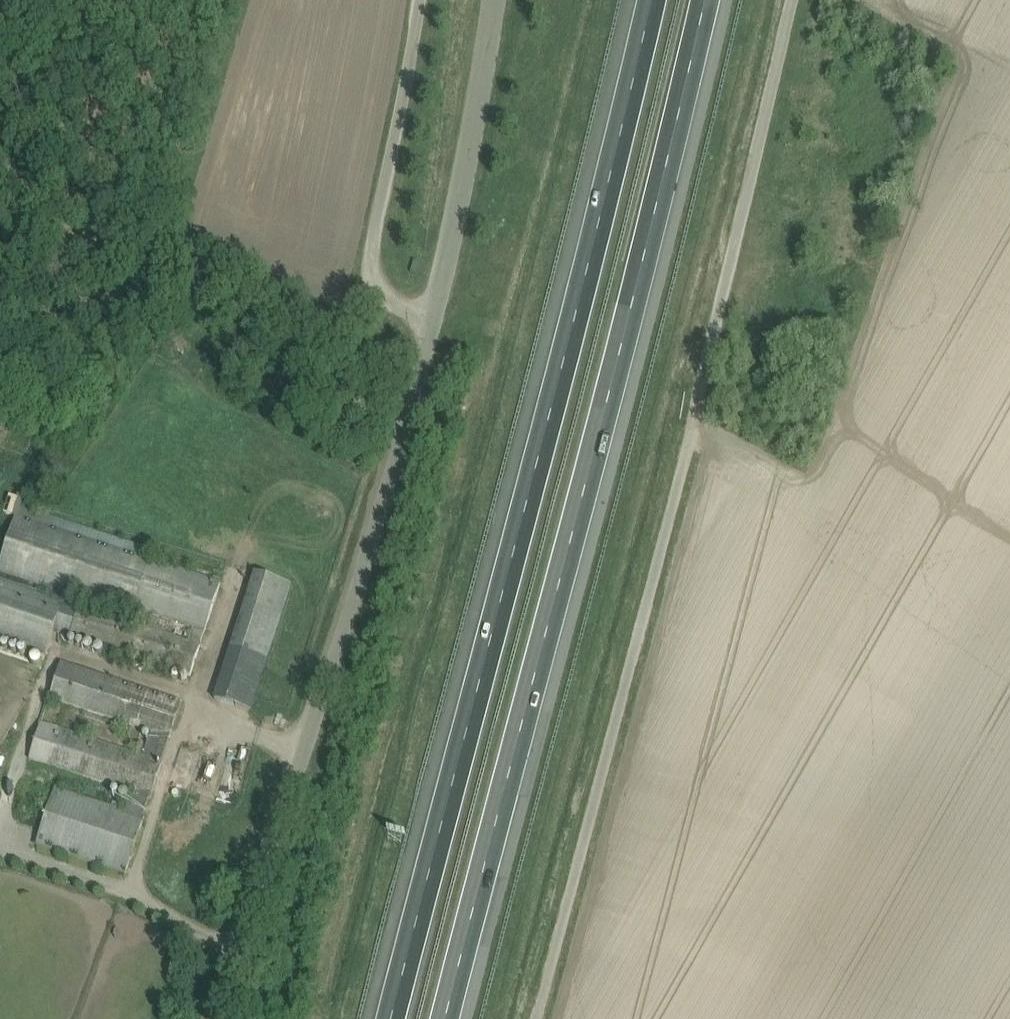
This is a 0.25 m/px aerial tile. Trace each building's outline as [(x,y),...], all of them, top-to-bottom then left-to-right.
[(221,581),(17,514),(0,565),(0,573),(134,617),(136,609),(148,613),(144,626),(0,579),(0,641),(46,656),(54,632),(190,677),(222,581),(221,581)] [(255,572),(231,646),(214,699),(251,710),(292,584),(255,572)] [(50,698),(89,711),(104,716),(152,732),(144,755),(42,722),(30,759),(132,793),(127,810),(56,786),(36,844),(126,874),(145,817),(143,817),(149,798),(151,799),(163,762),(161,761),(169,737),(170,737),(182,700),(62,661),(50,698)]
